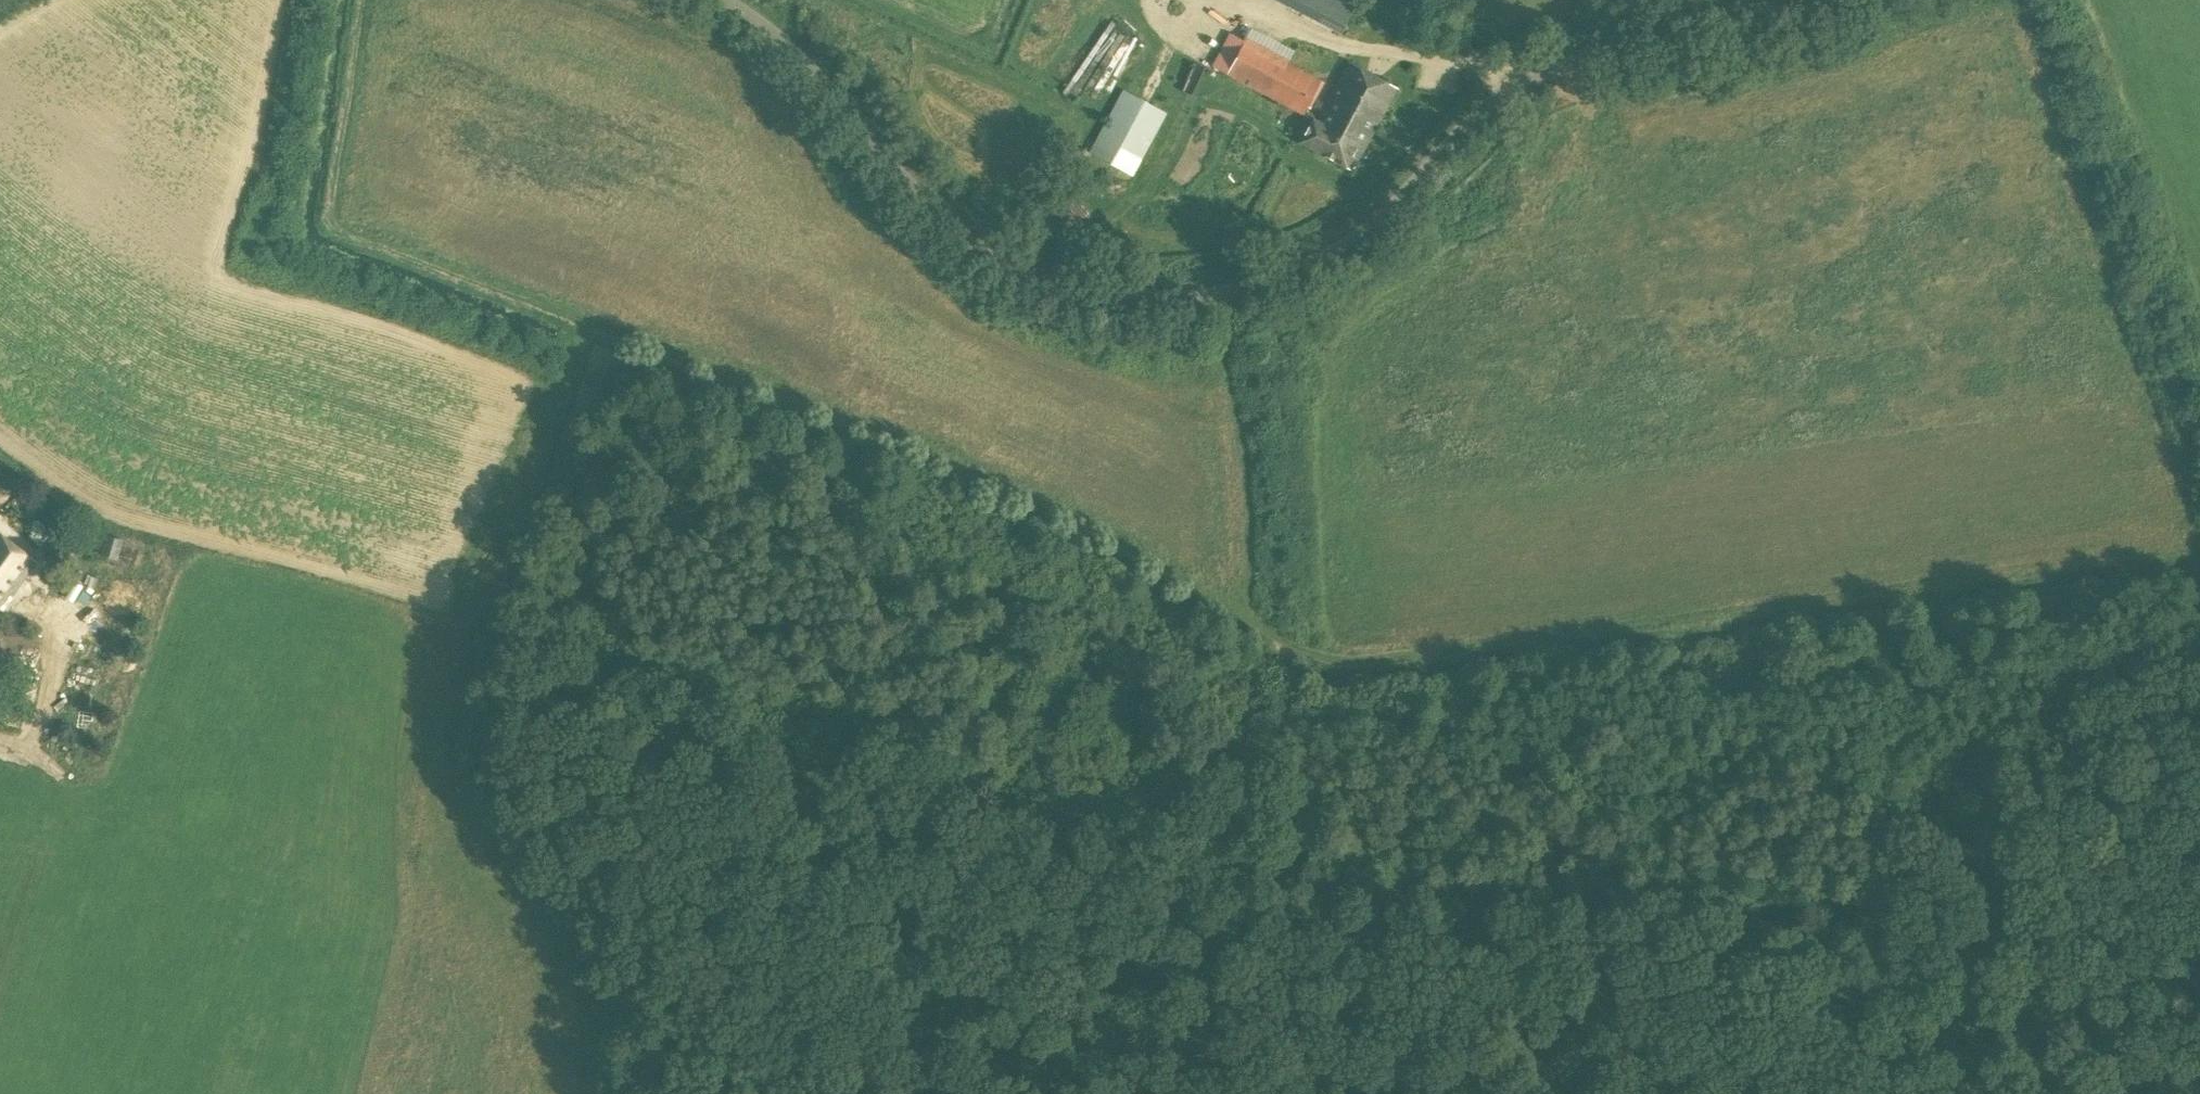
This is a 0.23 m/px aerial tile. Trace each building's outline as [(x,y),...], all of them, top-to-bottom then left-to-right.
[(1358,1),(1355,0),(1275,0),(1341,34),(1358,1)] [(1303,115),(1322,80),(1245,39),(1226,75),(1303,115)] [(1353,170),(1397,88),(1349,62),(1317,122),(1313,119),(1300,142),(1353,170)] [(1132,174),(1167,113),(1126,90),(1091,151),(1132,174)] [(65,564),(84,539),(59,520),(40,546),(65,564)] [(38,562),(0,533),(0,613),(38,562)] [(108,534),(106,555),(119,556),(121,535),(108,534)]
